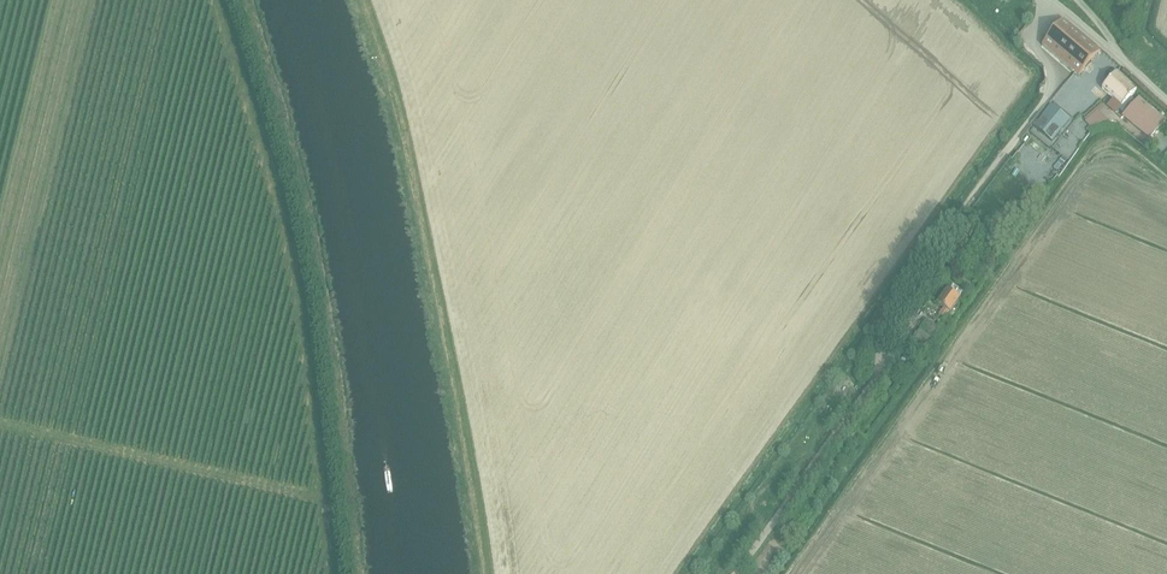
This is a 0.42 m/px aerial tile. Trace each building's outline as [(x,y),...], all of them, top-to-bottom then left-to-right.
[(1063,20),(1042,46),(1079,77),(1100,52),(1063,20)] [(1120,109),(1126,114),(1123,117),(1149,139),(1165,120),(1139,98),(1135,103),(1130,98),(1137,91),(1117,72),(1102,88),(1114,99),(1108,106),(1116,113),(1120,109)] [(1052,105),(1035,126),(1052,141),(1070,120),(1052,105)] [(1080,123),(1071,137),(1083,145),(1092,131),(1080,123)] [(1033,141),(1029,145),(1035,150),(1039,145),(1033,141)] [(1058,162),(1061,165),(1062,166),(1067,160),(1063,156),(1058,162)] [(953,284),(949,290),(947,289),(937,304),(944,308),(939,315),(945,319),(952,310),(960,298),(964,292),(953,284)] [(931,338),(938,328),(943,332),(946,328),(938,322),(935,327),(926,320),(919,329),(929,336),(931,338)] [(774,565),(780,558),(776,555),(770,563),(774,565)]
